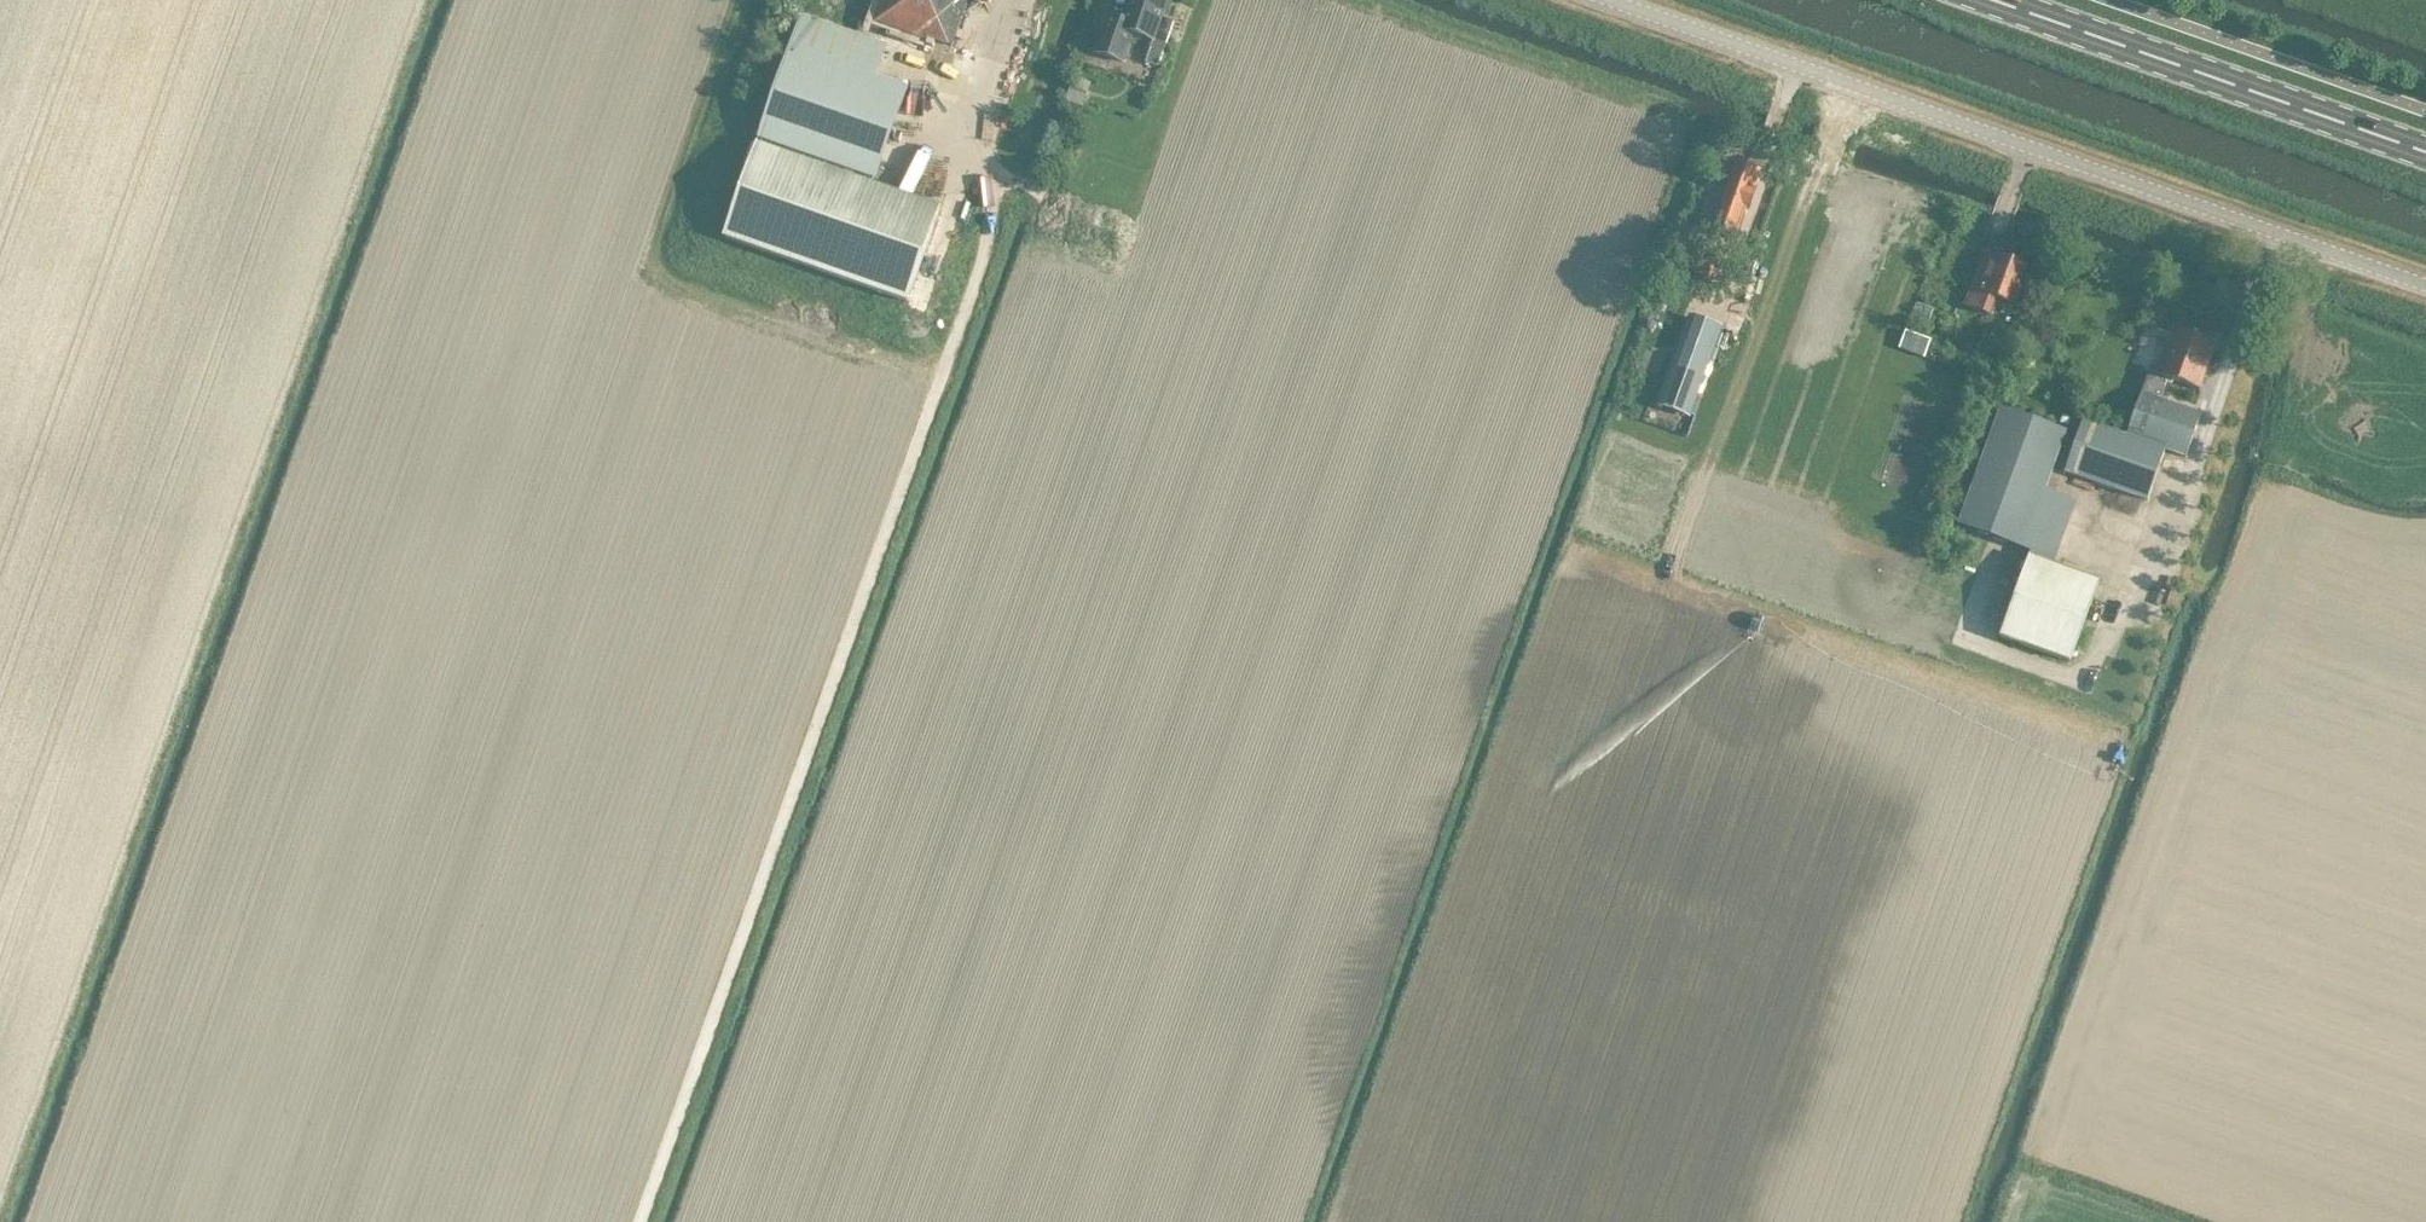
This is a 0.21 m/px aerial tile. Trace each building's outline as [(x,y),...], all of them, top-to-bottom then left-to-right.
[(926,34),(951,43),(965,0),(881,0),(874,20),(925,38),(926,34)] [(1161,17),(1167,0),(1129,0),(1122,22),(1105,16),(1093,50),(1123,61),(1133,32),(1154,39),(1165,43),(1173,21),(1161,17)] [(876,74),(887,42),(800,11),(723,235),(908,299),(941,205),(874,182),(908,85),(876,74)] [(1055,94),(1080,103),(1088,81),(1063,72),(1055,94)] [(1711,222),(1738,232),(1748,203),(1749,204),(1754,189),(1753,188),(1760,168),(1734,158),(1711,222)] [(2019,284),(2017,283),(2024,262),(1983,250),(1963,304),(1990,313),(1995,297),(2010,302),(2013,295),(2015,295),(2019,284)] [(1933,339),(1939,319),(1912,312),(1906,331),(1933,339)] [(1720,325),(1688,313),(1657,400),(1689,412),(1689,411),(1694,413),(1698,401),(1693,399),(1720,325)] [(2197,387),(2214,341),(2172,327),(2156,371),(2148,368),(2125,429),(2124,432),(2082,418),(2064,469),(2146,497),(2163,448),(2184,455),(2200,412),(2159,396),(2166,376),(2197,387)] [(1956,522),(2055,556),(2075,497),(2044,486),(2065,429),(1999,404),(1956,522)] [(1998,634),(2068,660),(2098,577),(2028,552),(1998,634)]
